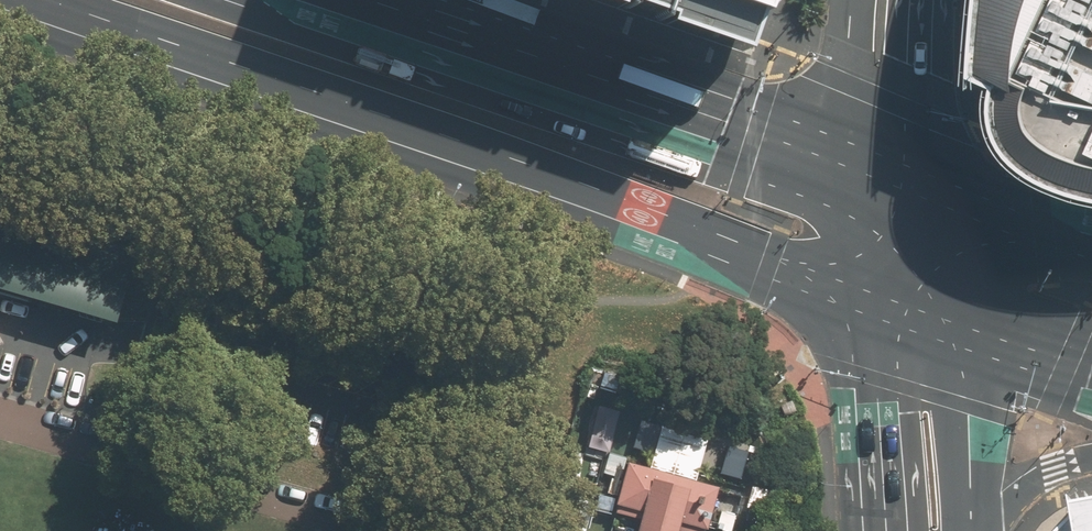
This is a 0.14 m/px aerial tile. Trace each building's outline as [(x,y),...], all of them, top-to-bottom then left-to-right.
[(747,65),(770,0),(562,0),(747,65)] [(986,60),(1008,68),(1006,92),(1007,106),(1011,117),(1015,129),(1031,148),(1051,162),(1067,170),(1089,176),(1091,177),(1091,0),(991,0),(986,60)] [(0,198),(0,289),(119,324),(143,240),(0,198)] [(627,459),(616,503),(644,510),(638,530),(677,530),(679,526),(698,530),(710,530),(722,484),(627,459)] [(1078,513),(1059,530),(1091,530),(1091,510),(1078,513)]
